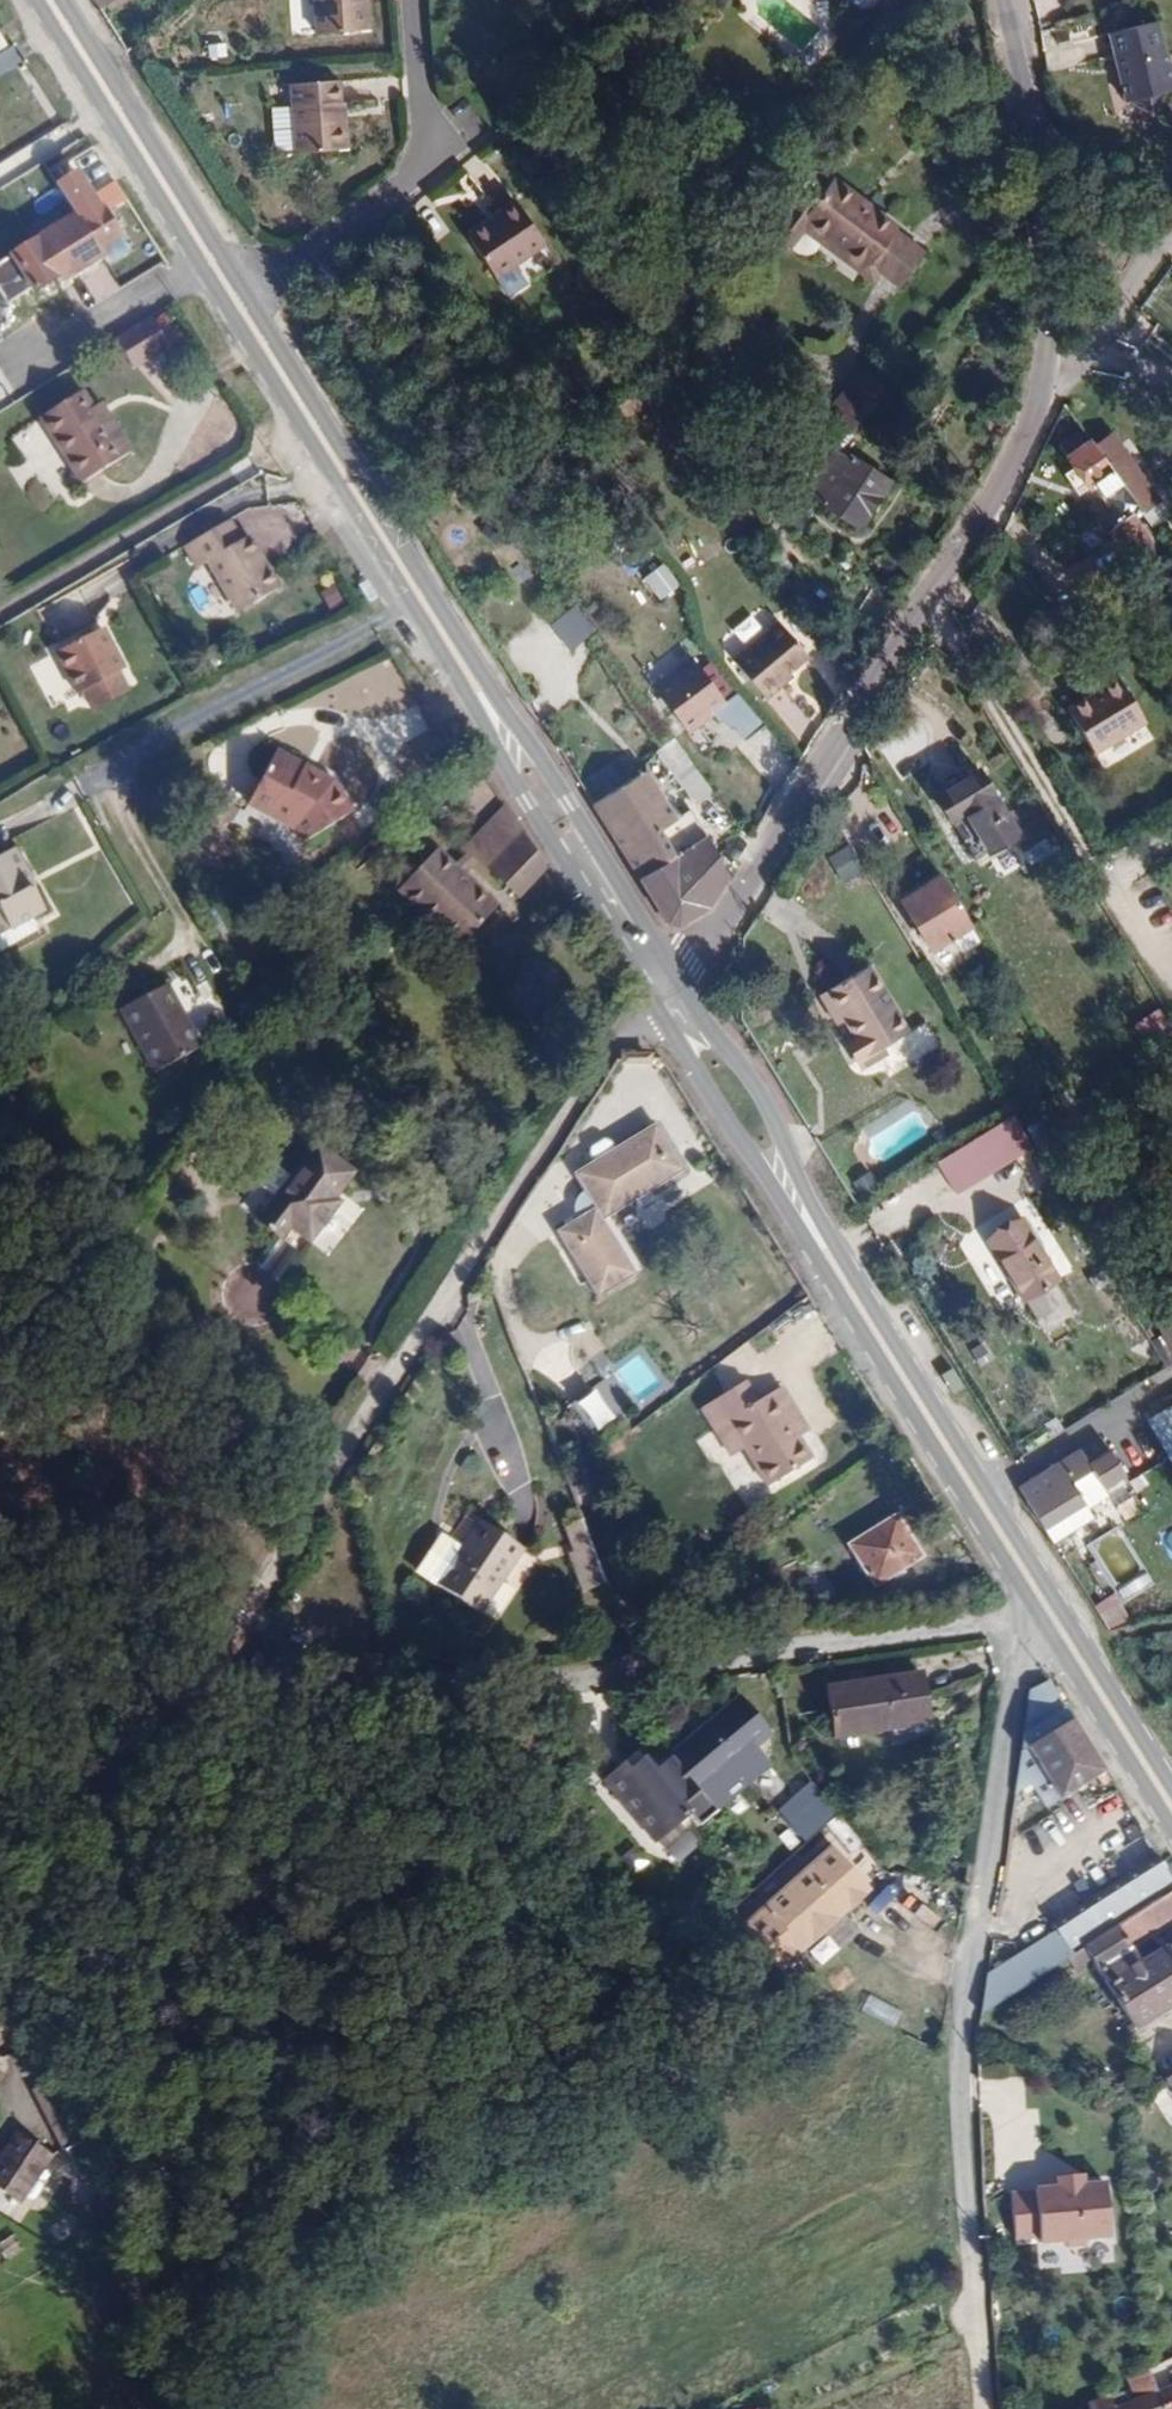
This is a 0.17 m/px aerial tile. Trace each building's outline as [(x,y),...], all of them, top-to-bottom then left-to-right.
[(370,0),(317,0),(320,31),(373,27),(370,0)] [(856,9),(867,9),(873,0),(846,0),(856,9)] [(1118,72),(1125,98),(1135,95),(1150,106),(1165,86),(1171,84),(1171,77),(1153,17),(1107,30),(1114,57),(1129,66),(1126,71),(1118,72)] [(1114,57),(1118,72),(1126,71),(1129,66),(1114,57)] [(337,101),(340,101),(338,76),(288,82),(290,104),(271,105),(274,149),(349,145),(347,117),(338,118),(337,101)] [(345,100),(340,101),(337,101),(338,118),(347,117),(345,100)] [(108,175),(91,148),(60,167),(66,178),(61,181),(66,189),(76,184),(81,191),(108,175)] [(862,266),(890,230),(893,227),(829,176),(814,195),(798,183),(781,205),(860,268),(862,266)] [(495,217),(463,238),(490,275),(536,242),(506,198),(489,210),(495,217)] [(870,272),(862,266),(860,268),(781,205),(762,229),(783,245),(797,229),(862,281),(870,272)] [(458,232),(463,238),(495,217),(489,210),(458,232)] [(72,218),(6,259),(30,296),(53,281),(57,288),(99,263),(94,255),(116,240),(98,211),(77,223),(72,218)] [(922,256),(890,230),(862,266),(870,272),(895,291),(922,256)] [(503,288),(539,267),(532,255),(496,276),(503,288)] [(143,321),(107,343),(125,371),(161,350),(143,321)] [(844,431),(864,402),(845,386),(821,413),(836,426),(844,431)] [(126,454),(110,428),(101,433),(95,421),(77,392),(31,419),(71,485),(126,454)] [(846,434),(869,406),(864,402),(844,431),(846,434)] [(101,433),(110,428),(103,417),(95,421),(101,433)] [(1095,446),(1122,486),(1125,490),(1142,478),(1113,436),(1095,446)] [(1095,446),(1092,441),(1069,457),(1077,469),(1065,477),(1078,496),(1093,487),(1103,499),(1122,486),(1095,446)] [(789,502),(786,506),(798,517),(814,495),(819,499),(817,502),(857,529),(888,481),(846,453),(844,456),(832,449),(789,502)] [(1154,549),(1133,519),(1114,530),(1134,560),(1154,549)] [(232,549),(217,524),(166,556),(181,579),(192,574),(221,622),(272,592),(258,571),(252,574),(236,547),(232,549)] [(705,566),(728,552),(720,538),(697,552),(705,566)] [(252,574),(258,571),(242,544),(236,547),(252,574)] [(646,574),(660,597),(677,587),(664,564),(646,574)] [(549,617),(558,648),(587,639),(577,608),(549,617)] [(775,684),(784,676),(804,660),(775,626),(731,664),(764,702),(777,691),(775,684)] [(80,693),(112,676),(122,670),(101,631),(53,658),(73,696),(80,693)] [(693,662),(656,690),(689,732),(726,703),(693,662)] [(122,694),(112,676),(80,693),(89,711),(122,694)] [(789,681),(784,676),(775,684),(777,691),(789,681)] [(1106,696),(1073,716),(1097,755),(1149,724),(1121,680),(1103,690),(1106,696)] [(1071,710),(1073,716),(1106,696),(1103,690),(1071,710)] [(714,792),(674,739),(657,751),(697,805),(714,792)] [(292,819),(304,839),(346,814),(328,782),(326,780),(319,790),(303,779),(308,770),(272,749),(246,791),(267,804),(262,812),(279,822),(285,814),(292,819)] [(980,769),(936,795),(976,859),(1018,833),(980,769)] [(319,790),(326,780),(308,770),(303,779),(319,790)] [(629,781),(594,802),(639,874),(676,852),(660,825),(676,815),(650,773),(632,784),(629,781)] [(240,799),(262,812),(267,804),(246,791),(240,799)] [(676,852),(639,874),(668,921),(681,923),(708,907),(731,871),(692,807),(676,815),(660,825),(676,852)] [(294,843),(304,839),(292,819),(285,814),(279,822),(284,826),(294,843)] [(487,864),(519,832),(507,814),(472,849),(480,857),(487,864)] [(515,891),(540,866),(519,832),(487,864),(515,891)] [(402,884),(438,917),(457,896),(464,901),(480,882),(467,870),(458,862),(438,845),(402,884)] [(842,845),(821,859),(837,884),(859,871),(842,845)] [(472,849),(458,862),(467,870),(480,857),(472,849)] [(44,942),(37,930),(52,921),(40,898),(34,900),(31,894),(38,890),(22,860),(0,871),(0,964),(44,942)] [(973,925),(942,875),(904,900),(933,949),(973,925)] [(457,896),(438,917),(463,940),(499,901),(480,882),(464,901),(457,896)] [(862,1063),(884,1051),(909,1036),(869,971),(820,1001),(832,1021),(843,1015),(849,1025),(858,1041),(851,1045),(862,1063)] [(172,992),(125,1016),(158,1082),(206,1058),(172,992)] [(843,1015),(832,1021),(838,1031),(849,1025),(843,1015)] [(889,1060),(884,1051),(862,1063),(868,1073),(889,1060)] [(929,1161),(950,1194),(1026,1147),(1005,1113),(929,1161)] [(1040,1114),(1024,1122),(1045,1161),(1061,1152),(1040,1114)] [(644,1273),(610,1217),(683,1172),(653,1126),(620,1148),(615,1141),(606,1137),(591,1146),(592,1155),(595,1163),(575,1176),(586,1194),(576,1200),(573,1207),(572,1214),(578,1224),(559,1235),(598,1299),(644,1273)] [(359,1181),(321,1154),(266,1234),(287,1250),(296,1238),(316,1251),(344,1212),(340,1208),(359,1181)] [(857,1197),(875,1187),(866,1172),(849,1182),(857,1197)] [(988,1239),(1024,1297),(1056,1277),(1020,1219),(988,1239)] [(1151,1317),(1171,1352),(1171,1305),(1151,1317)] [(635,1411),(609,1375),(562,1408),(590,1444),(635,1411)] [(788,1422),(799,1414),(781,1387),(754,1405),(741,1384),(702,1409),(714,1428),(727,1422),(768,1488),(813,1461),(798,1438),(788,1422)] [(1150,1422),(1171,1457),(1171,1408),(1150,1422)] [(809,1431),(799,1414),(788,1422),(798,1438),(809,1431)] [(1095,1439),(1073,1452),(1079,1463),(1102,1450),(1095,1439)] [(1083,1502),(1084,1505),(1099,1496),(1095,1488),(1117,1476),(1102,1450),(1079,1463),(1083,1471),(1068,1479),(1083,1502)] [(1018,1487),(1043,1527),(1083,1502),(1068,1479),(1083,1471),(1079,1463),(1073,1452),(1026,1481),(1018,1487)] [(1043,1527),(1052,1543),(1093,1519),(1084,1505),(1083,1502),(1043,1527)] [(893,1517),(846,1547),(872,1587),(919,1557),(893,1517)] [(520,1550),(477,1521),(437,1584),(479,1613),(520,1550)] [(1119,1529),(1090,1542),(1119,1603),(1148,1589),(1119,1529)] [(1104,1631),(1127,1621),(1113,1593),(1091,1604),(1104,1631)] [(917,1673),(813,1690),(821,1740),(925,1723),(917,1673)] [(384,1680),(372,1682),(374,1694),(385,1691),(384,1680)] [(1061,1802),(1106,1774),(1050,1683),(1029,1690),(1015,1788),(1021,1796),(1046,1780),(1061,1802)] [(770,1737),(742,1702),(698,1737),(691,1728),(633,1773),(669,1819),(770,1737)] [(816,1782),(779,1810),(805,1843),(842,1816),(816,1782)] [(851,1877),(814,1838),(747,1898),(782,1939),(851,1877)] [(1159,1859),(1051,1923),(1056,1931),(988,1972),(982,2010),(1065,1960),(1140,1915),(1171,1896),(1171,1879),(1159,1859)] [(1140,1915),(1152,1934),(1171,1922),(1171,1896),(1140,1915)] [(729,1915),(764,1956),(782,1939),(747,1898),(729,1915)] [(1140,1915),(1065,1960),(1072,1972),(1090,1961),(1133,2029),(1171,2005),(1171,1957),(1168,1950),(1141,1966),(1131,1947),(1152,1934),(1140,1915)] [(1158,2080),(1171,2103),(1171,2072),(1158,2080)] [(60,2140),(74,2133),(50,2084),(36,2090),(60,2140)] [(20,2138),(0,2170),(0,2177),(11,2185),(37,2149),(20,2138)] [(0,2177),(0,2191),(25,2206),(54,2160),(37,2149),(11,2185),(0,2177)] [(1082,2181),(1058,2183),(1058,2188),(1035,2189),(1034,2192),(1012,2193),(1015,2238),(1039,2237),(1040,2244),(1063,2241),(1069,2247),(1081,2246),(1086,2240),(1109,2238),(1106,2184),(1082,2186),(1082,2181)] [(8,2260),(26,2252),(18,2235),(0,2243),(8,2260)] [(1131,2384),(1139,2406),(1158,2399),(1157,2396),(1149,2374),(1131,2384)] [(1162,2408),(1171,2408),(1171,2390),(1157,2396),(1158,2399),(1162,2408)] [(1158,2399),(1139,2406),(1131,2408),(1162,2408),(1158,2399)] [(1089,2407),(1090,2408),(1115,2408),(1111,2400),(1089,2407)]
